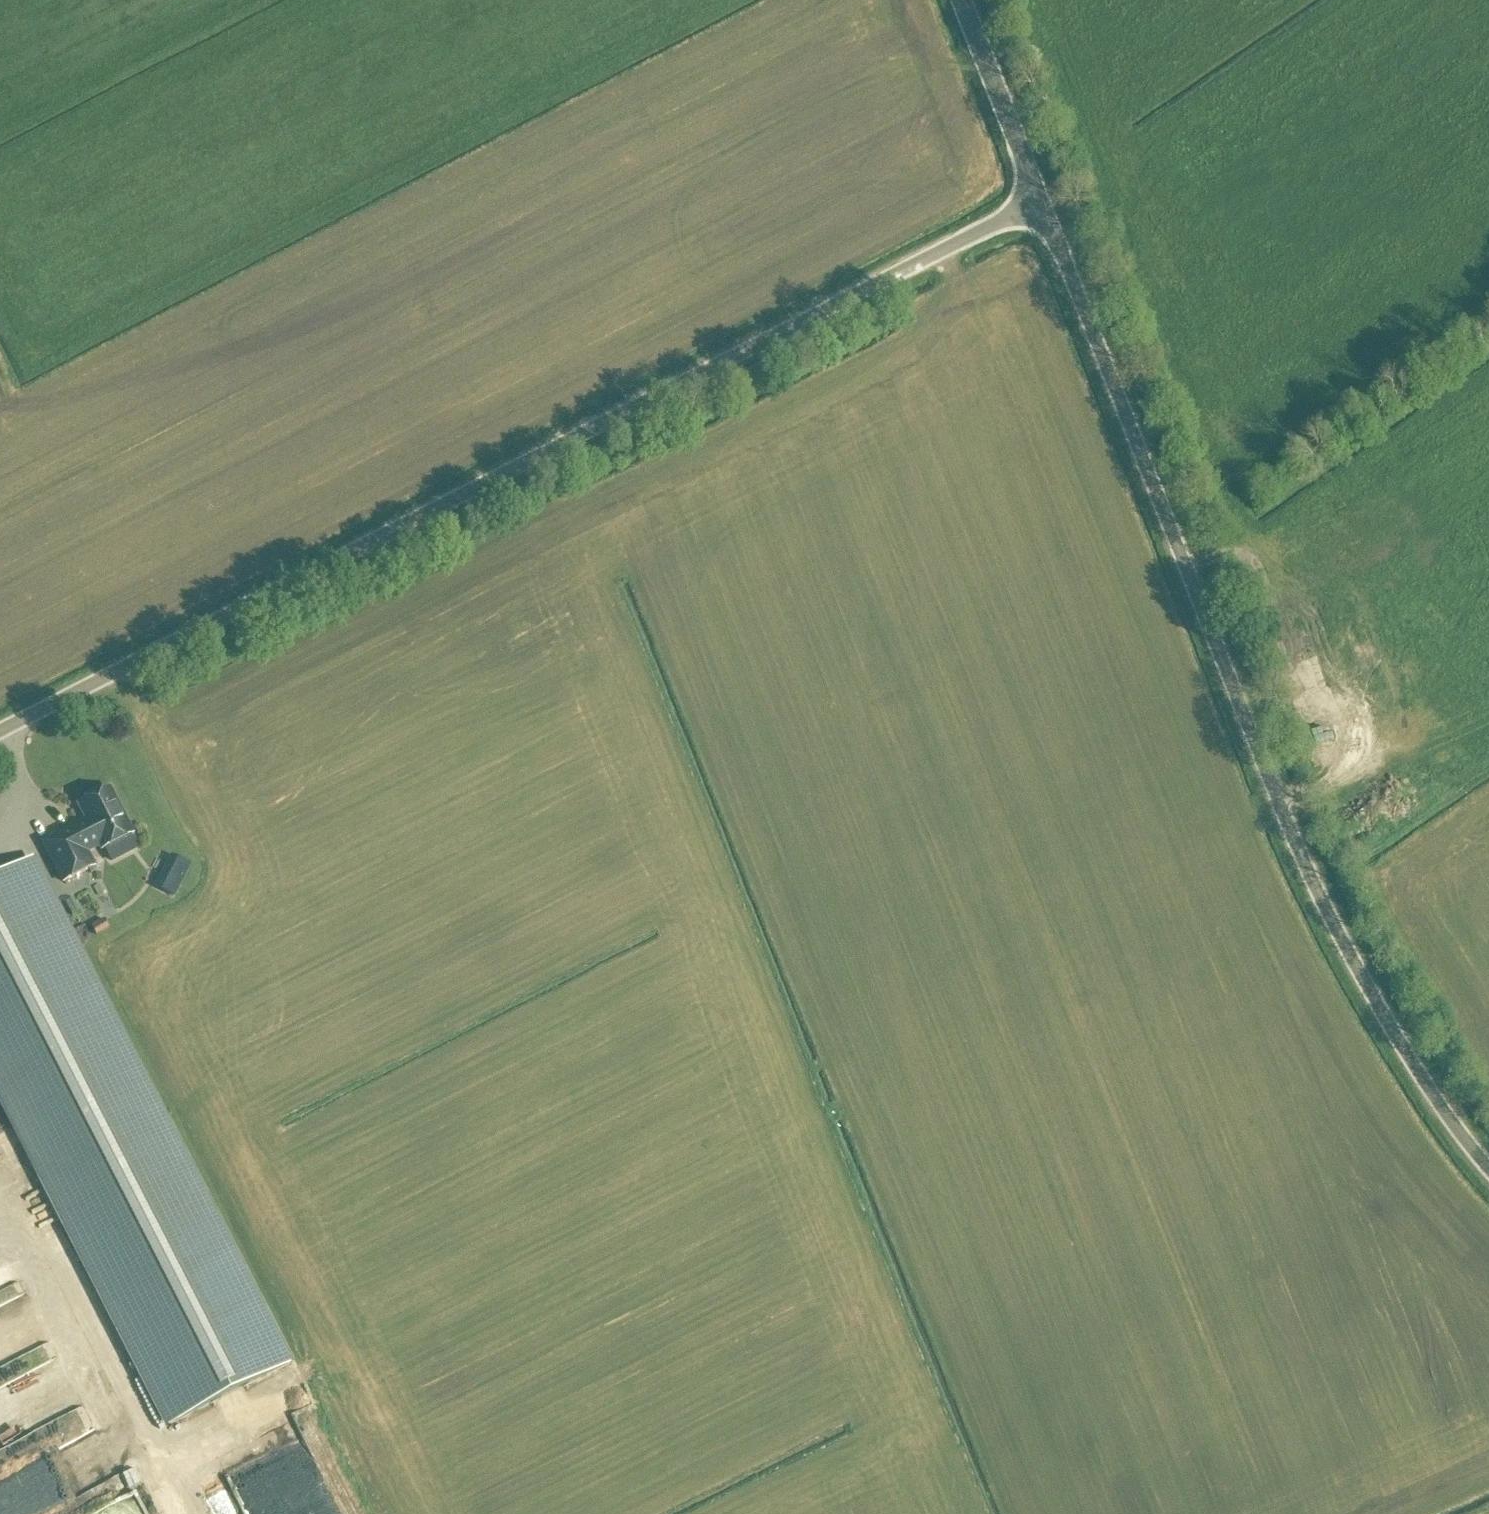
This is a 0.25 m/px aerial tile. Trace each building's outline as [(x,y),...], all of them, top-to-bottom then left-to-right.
[(1331,730),(1352,721),(1359,736),(1372,731),(1362,706),(1358,708),(1352,693),(1345,696),(1349,705),(1325,715),(1331,730)] [(85,823),(42,845),(62,884),(95,868),(88,854),(98,848),(100,852),(132,836),(108,790),(77,806),(85,823)] [(28,863),(0,878),(0,1096),(169,1427),(287,1367),(28,863)] [(104,921),(91,928),(96,937),(109,930),(104,921)] [(103,1489),(87,1449),(54,1462),(58,1470),(0,1493),(0,1513),(40,1513),(103,1489)]
